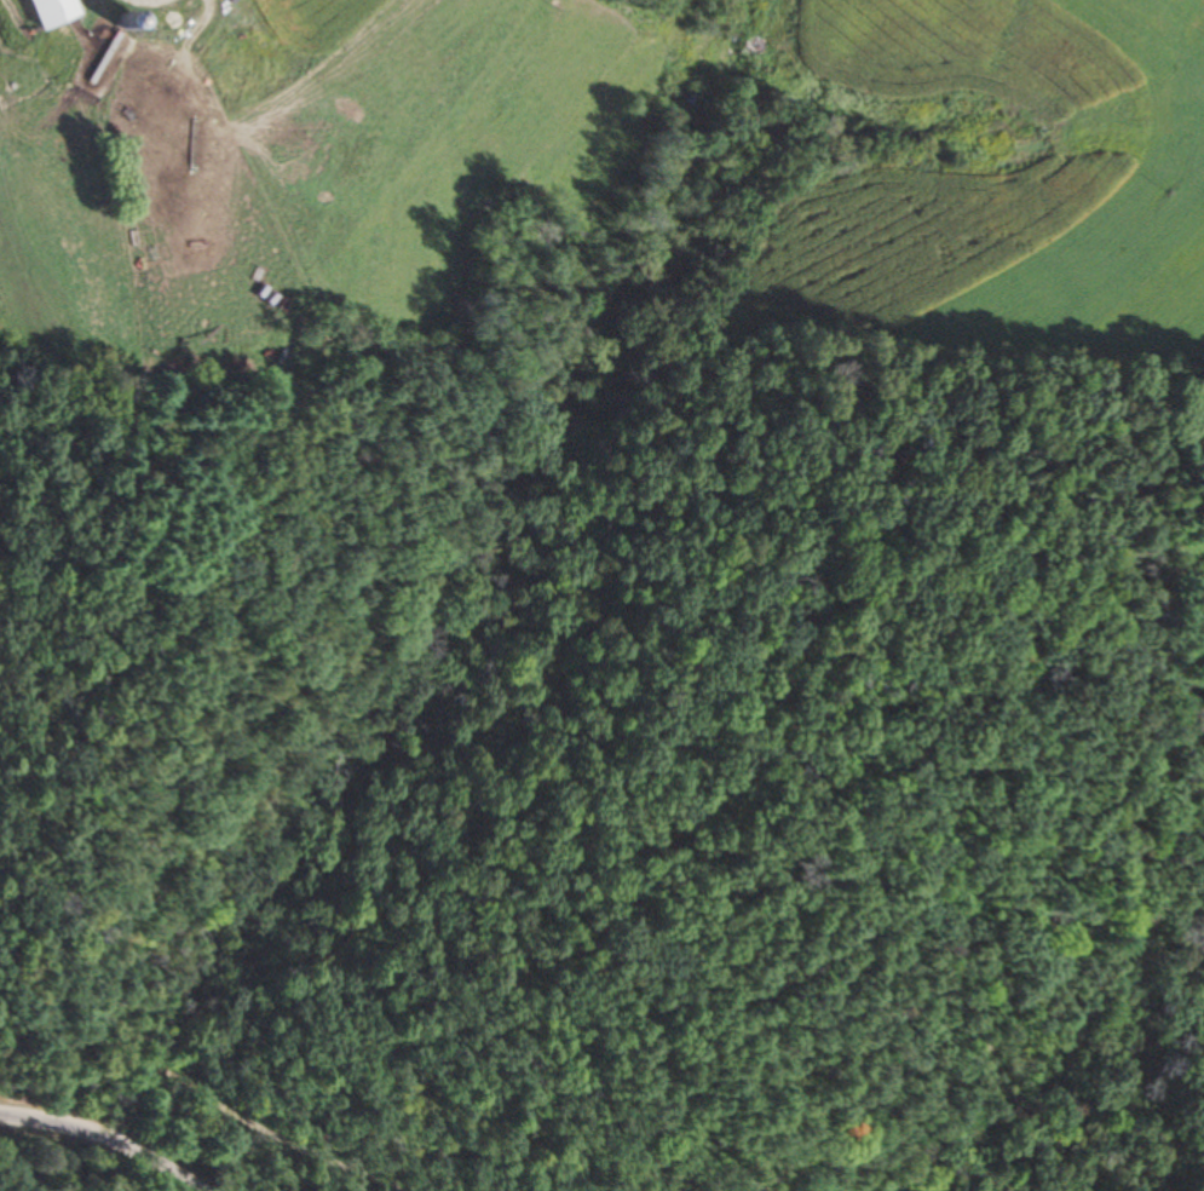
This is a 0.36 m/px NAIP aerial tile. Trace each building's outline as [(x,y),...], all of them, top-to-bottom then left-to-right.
[(41,29),(81,15),(75,0),(31,0),(41,29)]
